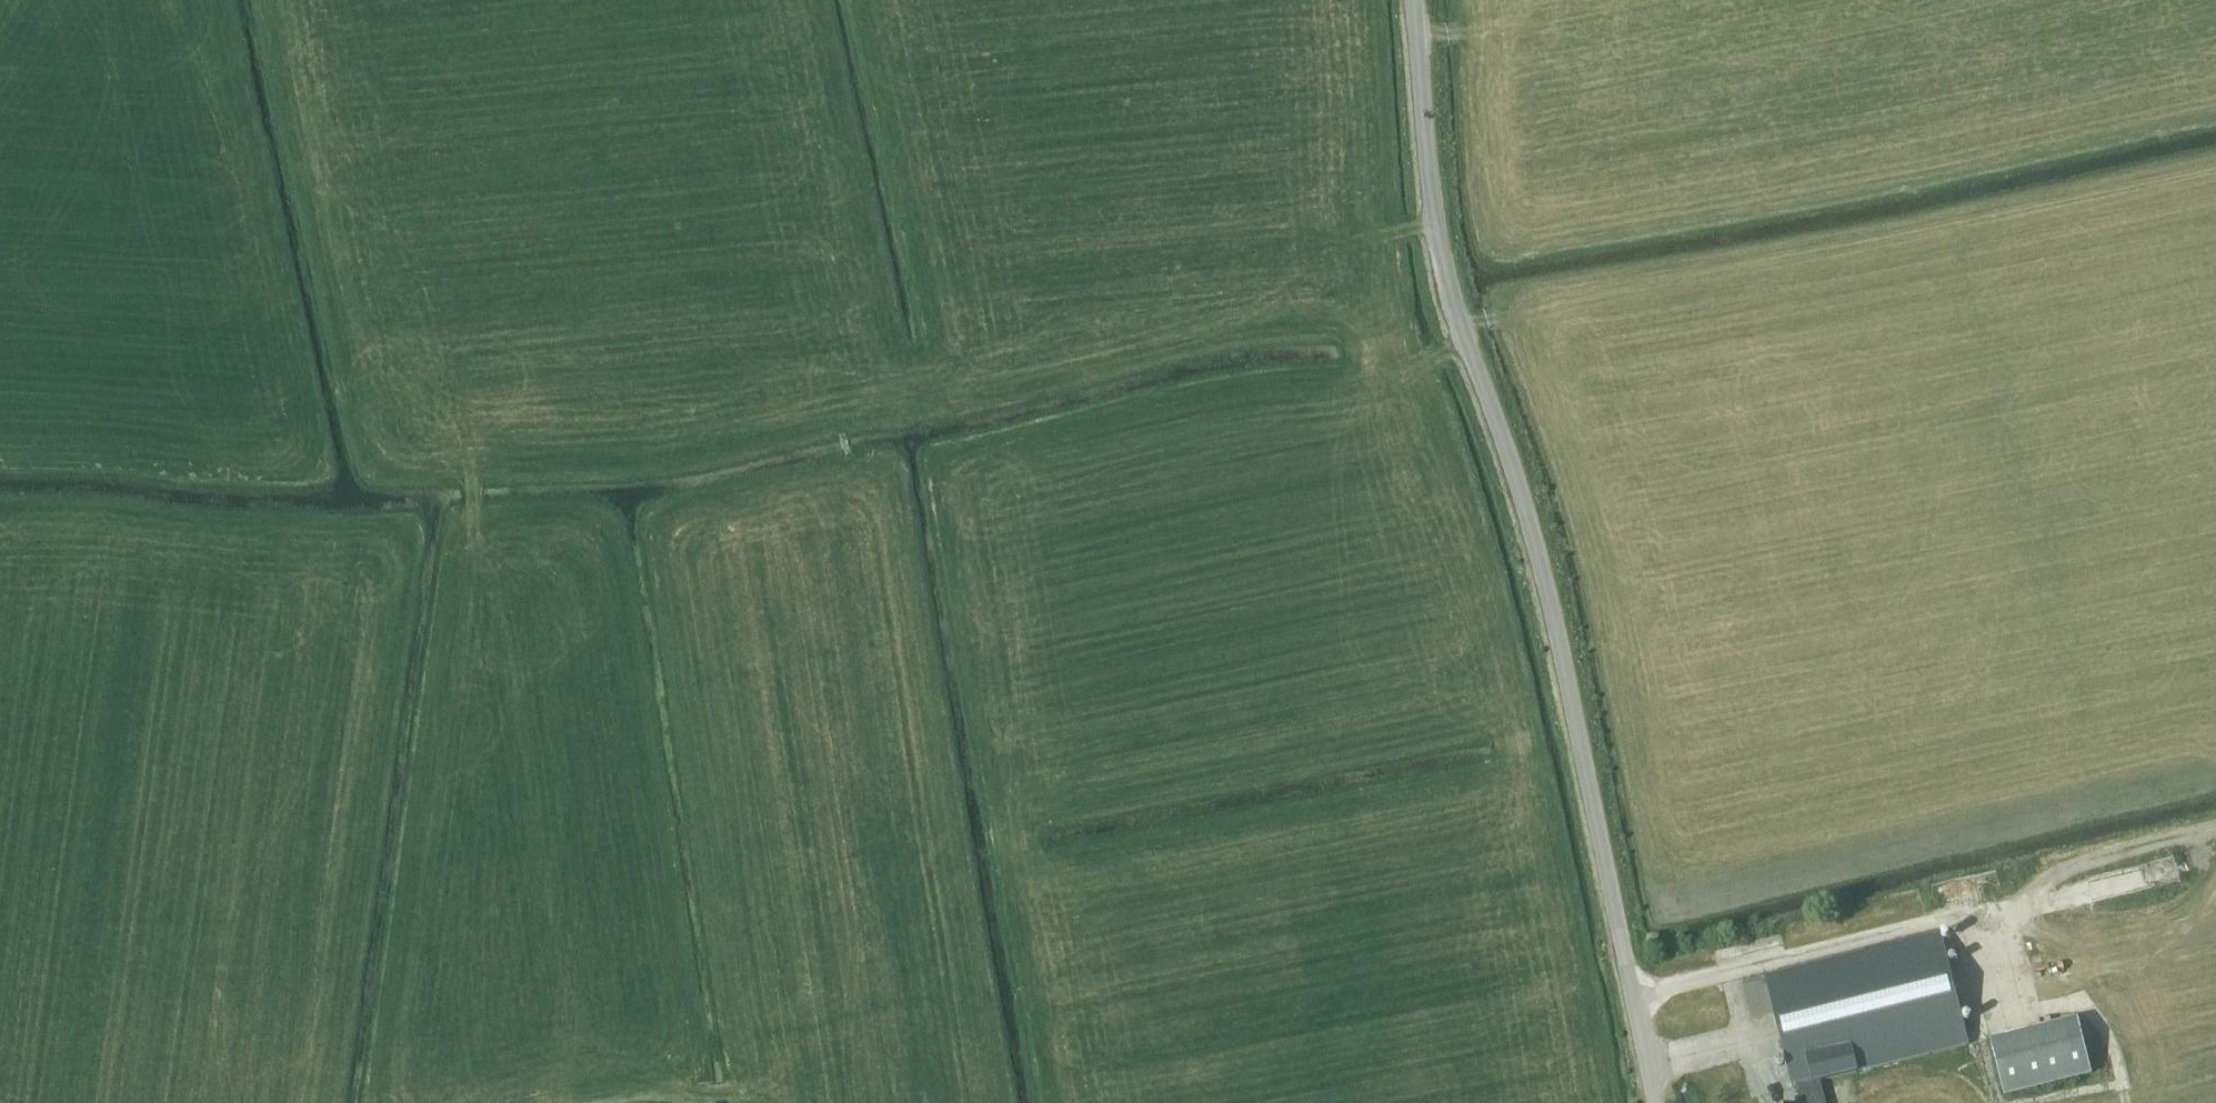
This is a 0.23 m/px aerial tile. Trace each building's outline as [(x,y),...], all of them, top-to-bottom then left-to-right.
[(1794,1089),(1797,1088),(1800,1102),(1826,1102),(1821,1082),(1969,1045),(1941,933),(1766,977),(1794,1089)] [(1992,1042),(2005,1095),(2093,1073),(2080,1019),(2057,1025),(2058,1026),(1992,1042)]
